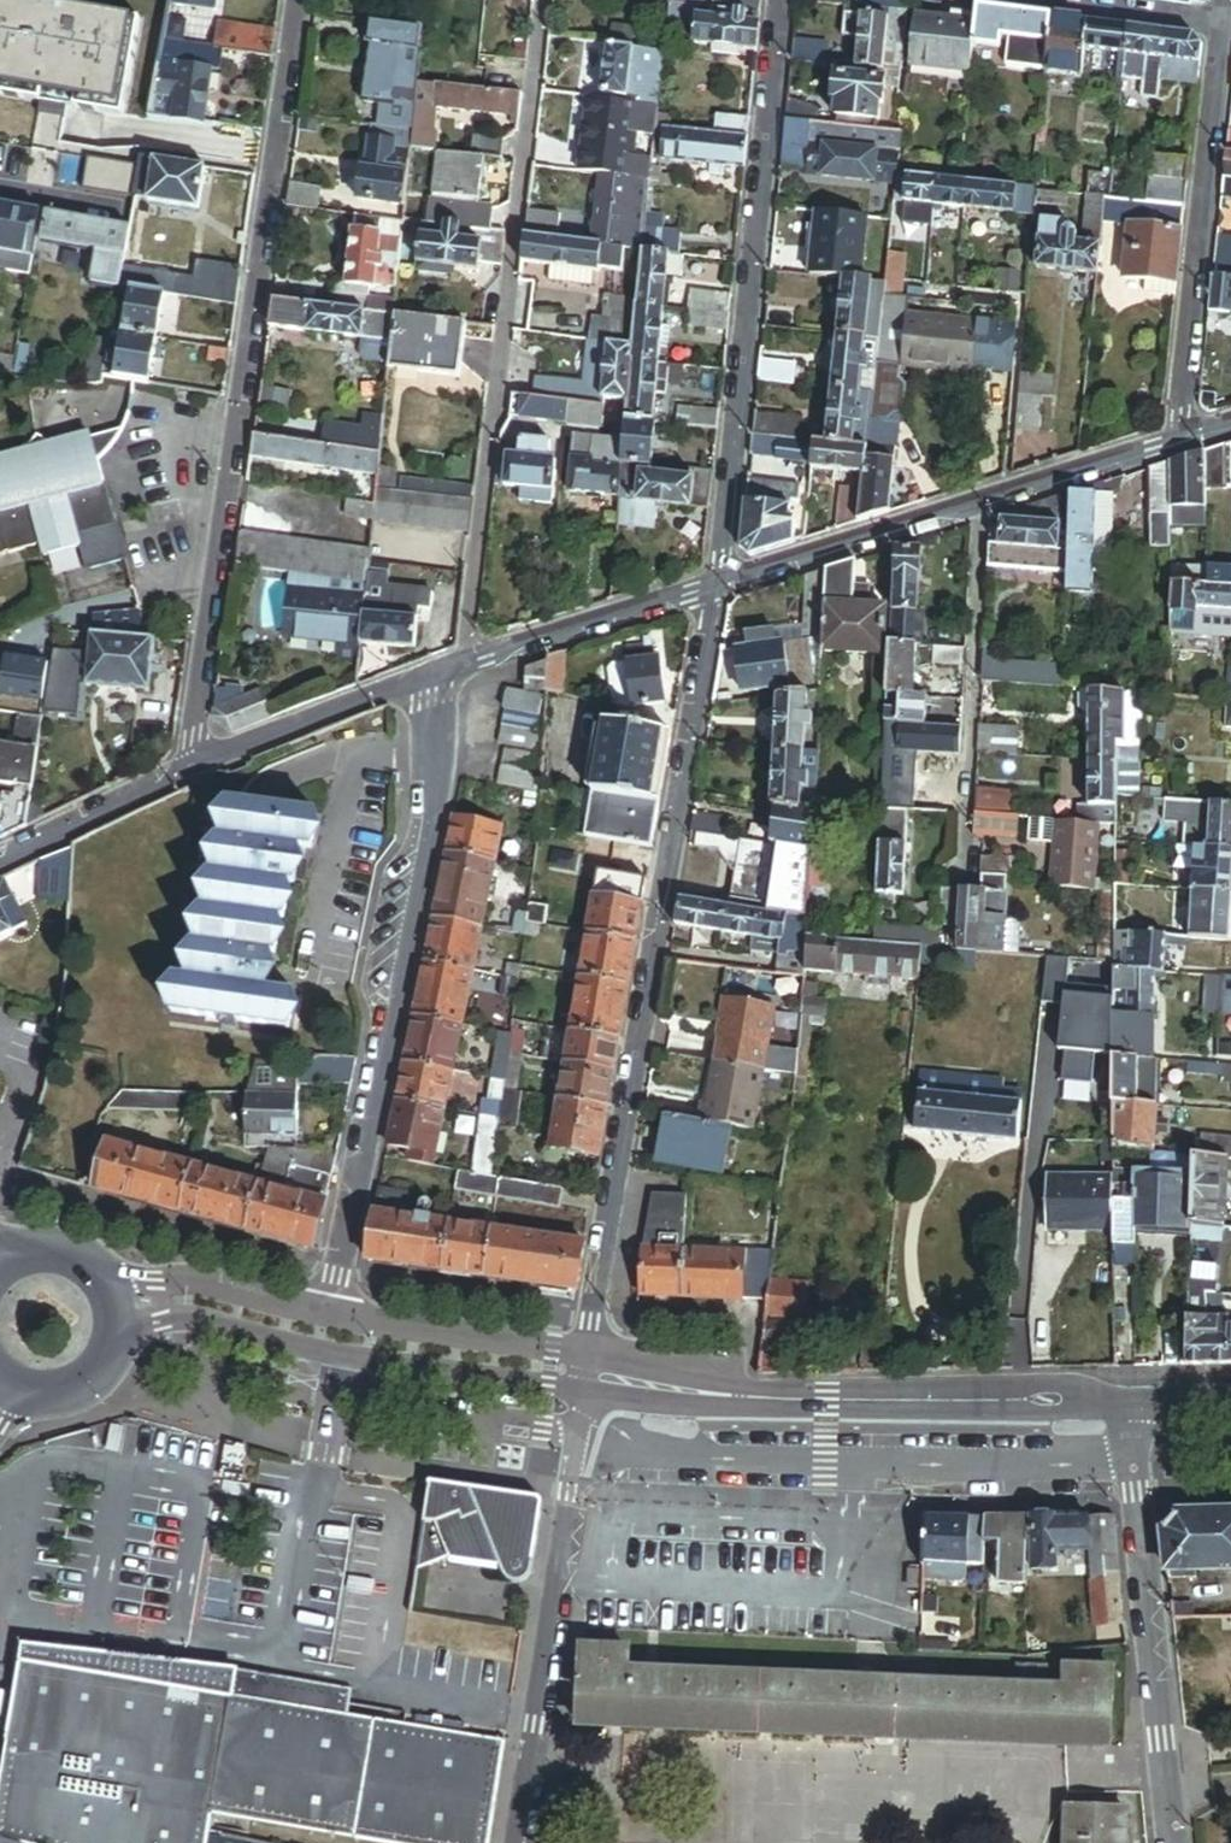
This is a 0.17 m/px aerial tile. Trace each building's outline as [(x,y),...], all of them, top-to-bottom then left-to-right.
[(18,0),(0,0),(0,96),(41,104),(65,108),(127,118),(143,22),(18,0)] [(183,11),(212,16),(215,0),(185,0),(183,11)] [(665,7),(759,17),(761,0),(711,0),(711,4),(695,2),(695,0),(666,0),(665,7)] [(845,9),(846,0),(797,0),(796,3),(845,9)] [(759,17),(665,7),(663,28),(693,31),(691,48),(711,50),(710,58),(736,60),(737,52),(755,54),(759,17)] [(901,76),(907,17),(848,9),(847,17),(846,17),(843,40),(859,42),(855,70),(901,76)] [(965,10),(963,24),(979,26),(981,12),(965,10)] [(1053,19),(981,11),(981,12),(979,26),(976,48),(1002,52),(1003,41),(1050,47),(1053,19)] [(976,48),(979,26),(963,24),(917,18),(910,68),(972,76),(976,48)] [(1129,29),(1053,19),(1050,47),(1046,74),(1084,79),(1088,52),(1126,56),(1129,29)] [(420,43),(421,30),(370,23),(367,46),(370,46),(363,96),(362,104),(393,109),(394,101),(414,104),(416,84),(417,71),(418,65),(419,52),(393,49),(394,40),(420,43)] [(636,29),(612,27),(610,45),(634,47),(636,29)] [(271,60),(275,36),(217,28),(214,53),(221,53),(248,57),(271,60)] [(1167,34),(1129,29),(1126,56),(1123,77),(1143,80),(1141,96),(1159,98),(1161,82),(1167,34)] [(1196,38),(1167,34),(1161,82),(1198,86),(1202,46),(1196,38)] [(394,40),(393,49),(419,52),(420,49),(420,43),(394,40)] [(828,46),(792,42),(790,61),(825,66),(828,46)] [(199,52),(162,45),(153,100),(174,104),(171,123),(198,128),(208,76),(178,71),(177,77),(171,76),(174,62),(197,66),(199,52)] [(655,105),(660,53),(603,47),(598,93),(623,96),(622,101),(637,103),(655,105)] [(434,50),(420,49),(419,52),(418,65),(433,66),(434,50)] [(221,53),(214,53),(199,52),(197,66),(174,62),(171,76),(177,77),(178,71),(208,76),(208,72),(218,74),(221,53)] [(901,83),(901,76),(855,70),(839,68),(838,76),(835,76),(833,102),(836,103),(834,117),(837,118),(835,128),(872,132),(874,122),(876,123),(879,105),(882,105),(884,81),(901,83)] [(416,84),(440,87),(441,75),(417,71),(416,84)] [(416,84),(414,104),(411,134),(409,149),(409,151),(422,152),(432,153),(434,136),(431,129),(433,110),(519,119),(522,96),(440,87),(416,84)] [(587,98),(578,173),(600,174),(648,178),(649,169),(649,160),(632,158),(637,103),(622,101),(587,98)] [(811,106),(786,99),(784,121),(811,125),(816,125),(818,113),(811,106)] [(174,104),(153,100),(149,120),(161,122),(171,123),(174,104)] [(653,130),(663,131),(666,131),(667,119),(654,118),(653,130)] [(746,139),(748,123),(715,119),(714,136),(746,139)] [(805,174),(811,125),(784,121),(779,170),(805,174)] [(898,190),(899,180),(905,136),(872,132),(835,128),(816,125),(811,125),(805,174),(804,178),(898,190)] [(387,146),(389,131),(372,129),(370,144),(387,146)] [(409,149),(411,134),(389,131),(387,146),(409,149)] [(743,170),(746,139),(714,136),(666,131),(663,131),(660,162),(743,170)] [(485,159),(503,161),(504,143),(473,140),(471,158),(485,159)] [(409,151),(409,149),(387,146),(370,144),(365,173),(362,172),(357,203),(403,209),(404,199),(409,151)] [(404,199),(417,200),(422,152),(409,151),(404,199)] [(485,159),(471,158),(439,154),(434,202),(417,200),(404,199),(403,209),(402,223),(423,225),(444,227),(459,229),(480,231),(493,232),(496,208),(480,206),(485,159)] [(1227,156),(1222,201),(1230,202),(1230,156),(1227,156)] [(1189,162),(1153,158),(1148,204),(1184,207),(1189,162)] [(135,197),(140,167),(88,159),(83,190),(134,199),(135,197)] [(153,167),(141,165),(136,198),(147,200),(146,203),(194,211),(201,175),(153,167)] [(974,168),(962,166),(959,187),(967,188),(971,188),(974,168)] [(648,178),(647,183),(661,184),(663,170),(649,169),(648,178)] [(647,183),(648,178),(600,174),(594,248),(625,252),(641,254),(643,233),(647,183)] [(1090,175),(1088,198),(1108,200),(1110,177),(1090,175)] [(935,211),(938,184),(899,180),(898,190),(897,198),(906,199),(905,208),(935,211)] [(967,188),(959,187),(938,184),(935,211),(964,214),(967,188)] [(321,191),(288,187),(285,208),(299,210),(318,212),(321,191)] [(1037,196),(971,188),(967,188),(964,214),(1034,223),(1036,204),(1037,196)] [(1038,192),(1037,196),(1036,204),(1067,207),(1068,195),(1038,192)] [(897,198),(896,207),(905,208),(906,199),(897,198)] [(1107,211),(1108,200),(1088,198),(1085,227),(1042,222),(1037,271),(1061,274),(1061,278),(1073,279),(1074,275),(1100,278),(1106,226),(1107,211)] [(1148,204),(1108,200),(1107,211),(1133,214),(1131,229),(1125,280),(1145,282),(1176,286),(1184,207),(1148,204)] [(42,213),(0,206),(0,253),(6,254),(34,259),(42,213)] [(296,230),(299,210),(285,208),(282,228),(296,230)] [(1107,211),(1106,226),(1131,229),(1133,214),(1107,211)] [(560,218),(526,213),(523,238),(557,243),(560,218)] [(124,256),(128,229),(49,215),(44,242),(124,256)] [(867,221),(818,215),(810,279),(845,283),(859,285),(867,221)] [(401,229),(402,226),(356,218),(346,287),(334,286),(331,310),(393,317),(394,305),(365,301),(367,290),(371,290),(371,287),(395,291),(401,229)] [(423,225),(402,223),(402,226),(401,229),(422,231),(423,225)] [(477,264),(479,243),(458,241),(459,229),(444,227),(443,240),(422,238),(419,265),(421,265),(446,267),(455,268),(476,271),(477,264)] [(479,243),(480,231),(459,229),(458,241),(479,243)] [(501,266),(505,234),(493,232),(480,231),(479,243),(477,264),(501,266)] [(680,237),(643,233),(641,254),(667,257),(679,258),(680,237)] [(625,252),(594,248),(557,243),(523,238),(520,264),(551,269),(598,275),(599,274),(621,277),(625,252)] [(1218,239),(1214,269),(1230,271),(1230,241),(1218,239)] [(31,277),(34,259),(6,254),(2,272),(31,277)] [(665,279),(667,257),(641,254),(636,304),(636,308),(662,311),(665,279)] [(667,257),(665,279),(683,281),(685,259),(679,258),(667,257)] [(907,263),(890,260),(886,288),(884,301),(903,303),(907,263)] [(446,267),(421,265),(420,273),(445,275),(446,267)] [(235,308),(239,289),(121,267),(117,286),(163,295),(235,308)] [(454,276),(455,268),(446,267),(445,275),(454,276)] [(551,269),(549,281),(593,288),(598,275),(551,269)] [(1213,279),(1210,314),(1230,316),(1230,281),(1213,279)] [(1145,282),(1144,294),(1175,298),(1176,286),(1145,282)] [(879,342),(884,301),(886,288),(859,285),(845,283),(838,337),(879,342)] [(155,341),(163,295),(117,286),(109,333),(155,341)] [(367,290),(365,301),(394,305),(395,291),(371,287),(371,290),(367,290)] [(728,317),(730,297),(691,294),(689,313),(728,317)] [(906,322),(908,304),(903,303),(884,301),(879,342),(876,369),(901,372),(906,322)] [(272,302),(268,329),(360,342),(390,346),(393,317),(331,310),(272,302)] [(636,308),(636,304),(617,302),(615,325),(634,327),(636,308)] [(660,330),(662,311),(636,308),(634,327),(632,350),(631,364),(657,367),(659,348),(660,330)] [(726,333),(728,317),(689,313),(687,329),(726,333)] [(463,326),(393,317),(390,346),(388,367),(387,372),(458,379),(463,326)] [(634,327),(615,325),(592,321),(589,344),(632,350),(634,327)] [(977,329),(906,322),(901,372),(973,378),(974,364),(977,329)] [(996,330),(977,329),(974,364),(993,366),(996,330)] [(660,330),(659,348),(667,348),(669,330),(660,330)] [(146,389),(155,341),(109,333),(107,342),(100,380),(146,389)] [(876,369),(879,342),(838,337),(832,391),(873,396),(876,369)] [(100,380),(107,342),(93,339),(85,381),(92,382),(91,390),(98,391),(100,380)] [(360,342),(357,363),(388,367),(390,346),(360,342)] [(631,364),(632,350),(589,344),(586,389),(538,384),(536,401),(568,405),(600,408),(601,403),(627,406),(631,364)] [(227,370),(230,352),(209,349),(208,356),(206,367),(227,370)] [(795,366),(759,362),(757,381),(792,386),(795,366)] [(657,367),(631,364),(627,406),(625,423),(653,426),(659,426),(660,418),(652,418),(655,389),(662,390),(666,383),(668,368),(657,367)] [(11,387),(14,368),(0,367),(0,386),(11,387)] [(901,372),(876,369),(873,396),(870,420),(891,423),(898,417),(901,417),(905,417),(908,387),(900,381),(901,372)] [(873,396),(832,391),(825,445),(866,450),(868,438),(870,420),(873,396)] [(1213,413),(1215,413),(1216,395),(1201,393),(1200,401),(1200,404),(1201,406),(1202,408),(1204,411),(1205,412),(1208,413),(1211,414),(1213,413)] [(568,405),(536,401),(513,399),(510,420),(566,427),(568,405)] [(1017,400),(1014,436),(1036,438),(1039,402),(1017,400)] [(598,430),(600,408),(568,405),(566,427),(598,430)] [(716,433),(718,413),(678,409),(675,428),(716,433)] [(766,416),(753,414),(751,436),(763,438),(766,416)] [(763,438),(800,442),(803,420),(766,416),(763,438)] [(898,442),(901,417),(898,417),(891,423),(870,420),(868,438),(897,442),(898,442)] [(379,455),(383,421),(363,419),(361,435),(359,452),(379,455)] [(653,426),(625,423),(623,446),(621,467),(640,469),(649,470),(653,426)] [(43,545),(47,557),(83,547),(80,535),(118,524),(108,483),(104,483),(98,461),(108,451),(112,446),(119,436),(123,428),(92,437),(90,432),(53,442),(37,433),(35,437),(32,441),(26,445),(19,451),(0,457),(0,557),(43,545)] [(343,432),(340,450),(359,452),(361,435),(343,432)] [(811,468),(814,444),(800,442),(763,438),(751,436),(749,458),(774,461),(773,464),(811,468)] [(378,471),(379,455),(359,452),(340,450),(252,437),(249,460),(328,472),(342,474),(376,479),(378,471)] [(857,526),(888,516),(897,442),(868,438),(866,450),(857,526)] [(621,467),(623,446),(573,441),(568,496),(618,501),(621,473),(621,467)] [(520,461),(507,459),(503,490),(519,491),(518,504),(552,508),(557,465),(550,464),(552,446),(522,443),(520,461)] [(866,450),(825,445),(814,444),(811,468),(811,471),(855,478),(853,492),(842,490),(837,532),(857,526),(866,450)] [(1226,492),(1225,447),(1204,453),(1205,493),(1226,492)] [(1205,493),(1204,453),(1168,465),(1169,531),(1206,530),(1205,493)] [(507,459),(497,458),(493,488),(503,490),(507,459)] [(1169,531),(1168,465),(1149,470),(1150,550),(1169,549),(1169,531)] [(395,473),(378,471),(376,479),(376,491),(393,492),(395,473)] [(328,472),(327,480),(341,482),(342,474),(328,472)] [(708,512),(711,481),(639,475),(621,473),(618,501),(616,527),(655,530),(657,507),(708,512)] [(749,559),(791,546),(795,523),(789,522),(791,505),(797,505),(799,490),(746,483),(739,551),(749,559)] [(473,500),(474,491),(400,484),(399,493),(415,495),(431,496),(450,498),(473,500)] [(1103,498),(1104,485),(1069,496),(1065,575),(1064,594),(1089,595),(1091,575),(1099,575),(1099,568),(1109,568),(1111,498),(1103,498)] [(395,493),(393,492),(376,491),(375,497),(374,503),(373,519),(372,524),(392,526),(395,493)] [(415,495),(399,493),(395,493),(392,526),(411,528),(415,495)] [(431,496),(415,495),(411,528),(428,530),(431,496)] [(447,532),(450,498),(431,496),(428,530),(447,532)] [(1065,575),(1069,496),(1000,517),(998,549),(989,548),(988,571),(1065,575)] [(470,534),(473,500),(450,498),(447,532),(470,534)] [(373,519),(374,503),(361,501),(347,500),(345,517),(373,519)] [(234,562),(254,565),(258,533),(239,530),(234,562)] [(254,565),(270,567),(274,535),(258,533),(254,565)] [(274,535),(270,567),(286,570),(290,537),(274,535)] [(290,537),(286,570),(294,571),(302,572),(306,540),(290,537)] [(306,540),(302,572),(317,574),(322,542),(306,540)] [(322,542),(317,574),(332,576),(337,544),(322,542)] [(349,578),(353,546),(337,544),(332,576),(349,578)] [(896,551),(892,615),(918,617),(921,582),(926,582),(928,554),(916,553),(917,544),(896,551)] [(367,575),(370,548),(353,546),(349,578),(367,582),(367,575)] [(852,593),(855,564),(826,573),(820,654),(880,657),(884,613),(873,611),(851,609),(852,593)] [(1207,586),(1206,568),(1170,565),(1170,584),(1207,586)] [(1206,568),(1207,586),(1170,584),(1171,633),(1230,637),(1230,570),(1206,568)] [(366,586),(367,582),(349,578),(332,576),(317,574),(302,572),(294,571),(285,634),(337,642),(335,660),(359,663),(360,648),(364,615),(366,586)] [(820,654),(826,573),(807,579),(800,641),(772,645),(770,632),(744,636),(745,650),(734,652),(737,674),(741,694),(787,686),(790,693),(819,688),(820,654)] [(387,577),(367,575),(367,582),(366,586),(386,588),(387,577)] [(431,593),(386,588),(366,586),(364,615),(417,620),(418,609),(429,611),(431,593)] [(874,595),(852,593),(851,609),(873,611),(874,595)] [(417,620),(364,615),(360,648),(413,654),(417,620)] [(918,617),(892,615),(890,646),(917,648),(922,648),(924,617),(918,617)] [(150,667),(153,643),(82,636),(81,644),(89,644),(88,657),(85,687),(148,694),(150,675),(150,667)] [(917,648),(890,646),(888,646),(885,698),(914,700),(917,648)] [(653,647),(625,651),(627,665),(626,666),(632,710),(664,705),(658,661),(655,661),(653,647)] [(960,670),(960,650),(930,648),(929,669),(960,670)] [(981,684),(1058,689),(1059,668),(994,664),(983,653),(981,684)] [(85,687),(88,657),(55,654),(52,672),(45,714),(75,717),(79,687),(85,687)] [(563,654),(546,659),(546,667),(545,687),(561,688),(563,654)] [(0,677),(0,718),(20,721),(44,724),(52,672),(9,665),(8,675),(0,674),(0,677)] [(613,707),(632,710),(626,666),(612,667),(608,672),(613,707)] [(162,668),(150,667),(150,675),(161,676),(162,668)] [(545,687),(546,667),(528,673),(528,693),(545,694),(545,687)] [(805,708),(819,706),(819,689),(819,688),(790,693),(776,695),(776,754),(805,757),(805,735),(811,735),(811,720),(805,720),(805,708)] [(1139,764),(1142,695),(1090,691),(1089,761),(1115,763),(1139,764)] [(544,700),(507,693),(504,710),(541,717),(544,700)] [(273,720),(242,694),(215,705),(212,722),(231,737),(273,720)] [(914,700),(885,698),(883,725),(923,728),(925,700),(914,700)] [(387,708),(371,715),(372,728),(392,726),(387,708)] [(538,753),(544,720),(505,713),(499,746),(538,753)] [(17,791),(33,793),(44,724),(20,721),(16,744),(9,743),(8,750),(0,748),(0,789),(17,791)] [(658,805),(670,733),(604,722),(592,794),(658,805)] [(923,728),(883,725),(881,753),(923,755),(935,756),(959,757),(960,731),(923,728)] [(392,726),(372,728),(372,737),(394,736),(394,726),(392,726)] [(1018,730),(979,728),(977,755),(1016,757),(1018,730)] [(536,794),(543,759),(505,752),(498,787),(536,794)] [(778,809),(801,813),(802,801),(803,793),(809,794),(811,780),(804,779),(805,757),(776,754),(772,808),(778,809)] [(923,755),(922,767),(934,768),(935,756),(923,755)] [(1115,763),(1089,761),(1089,804),(1077,804),(1077,822),(1097,823),(1114,824),(1115,797),(1115,763)] [(1138,773),(1139,764),(1115,763),(1115,797),(1137,798),(1138,773)] [(1153,774),(1138,773),(1137,798),(1152,800),(1153,774)] [(1012,791),(975,789),(974,815),(990,816),(1011,817),(1012,791)] [(0,822),(0,843),(27,830),(33,793),(17,791),(16,800),(3,798),(0,822)] [(592,794),(577,791),(574,809),(580,810),(579,820),(587,822),(592,794)] [(947,797),(879,793),(878,811),(904,813),(946,815),(947,797)] [(658,805),(592,794),(587,822),(585,838),(619,844),(651,849),(658,805)] [(801,813),(814,815),(815,802),(802,801),(801,813)] [(1173,807),(1172,820),(1209,823),(1209,834),(1208,850),(1230,851),(1230,805),(1173,801),(1173,807)] [(315,816),(227,805),(223,840),(218,840),(214,874),(209,874),(205,909),(200,909),(196,945),(193,945),(189,980),(176,979),(171,1017),(290,1031),(294,994),(276,992),(277,982),(272,981),(275,957),(278,957),(283,922),(286,922),(290,887),(293,887),(296,861),(301,862),(302,852),(310,853),(315,816)] [(770,849),(810,857),(814,815),(801,813),(778,809),(770,849)] [(904,813),(878,811),(873,897),(877,897),(876,906),(885,907),(885,897),(899,898),(904,813)] [(989,838),(990,816),(974,815),(973,837),(989,838)] [(728,823),(694,816),(691,834),(726,840),(728,823)] [(1011,817),(990,816),(989,838),(1013,826),(1014,818),(1011,817)] [(477,825),(454,820),(448,852),(471,857),(477,825)] [(1097,823),(1077,822),(1054,820),(1049,887),(1092,890),(1097,823)] [(471,857),(494,861),(501,829),(477,825),(471,857)] [(1197,833),(1196,849),(1208,850),(1209,834),(1197,833)] [(809,861),(810,857),(770,849),(739,843),(728,911),(804,926),(805,908),(809,861)] [(648,870),(651,849),(619,844),(615,865),(648,870)] [(1196,849),(1175,847),(1173,871),(1194,872),(1196,849)] [(1196,849),(1194,872),(1193,891),(1230,894),(1230,851),(1208,850),(1196,849)] [(39,905),(69,906),(70,895),(72,851),(41,861),(39,905)] [(480,929),(494,861),(471,857),(448,852),(434,920),(480,929)] [(1129,854),(1114,853),(1113,886),(1128,887),(1129,854)] [(1005,877),(1010,877),(1011,862),(980,860),(980,875),(1005,877)] [(809,861),(805,908),(818,909),(822,862),(809,861)] [(978,893),(959,892),(957,927),(955,953),(999,955),(1005,883),(1005,877),(980,875),(978,893)] [(7,878),(0,881),(0,938),(24,926),(7,878)] [(959,892),(940,891),(938,926),(957,927),(959,892)] [(1193,891),(1189,937),(1228,940),(1230,899),(1230,894),(1193,891)] [(635,943),(641,907),(595,900),(588,936),(635,943)] [(803,977),(803,942),(804,926),(728,911),(680,901),(675,927),(789,946),(787,961),(778,959),(776,977),(803,982),(803,977)] [(548,909),(529,906),(527,926),(545,928),(548,909)] [(480,929),(434,920),(425,961),(472,971),(480,929)] [(936,936),(870,930),(869,947),(917,950),(935,951),(936,936)] [(1165,936),(1110,932),(1110,961),(1110,967),(1151,970),(1161,971),(1164,944),(1165,936)] [(627,988),(635,943),(588,936),(581,980),(627,988)] [(1183,946),(1184,937),(1165,936),(1164,944),(1183,946)] [(917,950),(869,947),(803,942),(803,977),(863,981),(887,982),(914,984),(917,950)] [(1111,1056),(1110,987),(1064,983),(1066,959),(1040,957),(1036,1003),(1060,1005),(1056,1051),(1062,1051),(1059,1081),(1090,1084),(1093,1054),(1111,1056)] [(468,991),(472,971),(425,961),(414,1017),(460,1027),(468,991)] [(521,969),(509,967),(507,978),(519,980),(521,969)] [(1151,970),(1110,967),(1110,987),(1111,1056),(1128,1057),(1129,1043),(1133,1042),(1133,1014),(1152,1015),(1151,970)] [(503,977),(472,971),(468,991),(499,997),(503,977)] [(1217,976),(1217,1016),(1230,1017),(1230,977),(1217,976)] [(515,1000),(519,980),(507,978),(503,977),(499,997),(515,1000)] [(618,1041),(627,988),(581,980),(572,1033),(618,1041)] [(887,982),(863,981),(863,989),(886,991),(887,982)] [(814,991),(801,989),(796,1053),(794,1077),(792,1097),(802,1097),(809,1018),(822,1019),(823,1007),(813,1006),(814,991)] [(716,1064),(763,1072),(767,1048),(774,1007),(726,999),(722,1026),(724,1027),(723,1037),(720,1036),(716,1064)] [(460,1027),(414,1017),(404,1064),(451,1074),(460,1027)] [(526,1034),(512,1032),(512,1036),(509,1056),(522,1058),(526,1034)] [(512,1036),(495,1033),(488,1080),(505,1082),(509,1056),(512,1036)] [(613,1073),(618,1041),(572,1033),(566,1065),(613,1073)] [(767,1048),(763,1072),(794,1077),(796,1053),(767,1048)] [(522,1058),(509,1056),(505,1082),(503,1091),(517,1094),(522,1058)] [(1158,1060),(1128,1057),(1111,1056),(1112,1104),(1158,1107),(1158,1060)] [(349,1084),(354,1060),(318,1060),(298,1077),(283,1067),(280,1093),(247,1095),(245,1138),(296,1139),(297,1086),(349,1084)] [(1193,1075),(1224,1077),(1224,1085),(1230,1085),(1230,1066),(1194,1063),(1193,1075)] [(443,1112),(451,1074),(404,1064),(397,1102),(443,1112)] [(730,1130),(752,1134),(763,1072),(716,1064),(710,1096),(707,1095),(706,1104),(702,1126),(730,1130)] [(607,1108),(613,1073),(566,1065),(561,1100),(607,1108)] [(980,1083),(916,1077),(911,1136),(1016,1146),(1020,1106),(997,1104),(978,1102),(980,1083)] [(485,1101),(502,1103),(503,1091),(505,1082),(488,1080),(485,1101)] [(999,1084),(980,1083),(978,1102),(997,1104),(998,1094),(999,1084)] [(498,1127),(518,1130),(523,1094),(517,1094),(503,1091),(502,1103),(499,1121),(498,1127)] [(193,1112),(199,1094),(122,1093),(105,1111),(193,1112)] [(998,1094),(997,1104),(1020,1106),(1021,1096),(998,1094)] [(598,1159),(607,1108),(561,1100),(552,1152),(598,1159)] [(502,1103),(485,1101),(482,1118),(499,1121),(502,1103)] [(434,1157),(443,1112),(397,1102),(387,1148),(413,1153),(434,1157)] [(702,1126),(706,1104),(700,1103),(696,1125),(702,1126)] [(1158,1107),(1112,1104),(1112,1151),(1158,1156),(1158,1135),(1167,1136),(1168,1125),(1158,1125),(1158,1107)] [(498,1127),(499,1121),(482,1118),(473,1175),(490,1177),(498,1127)] [(696,1125),(667,1120),(659,1166),(723,1177),(730,1130),(702,1126),(696,1125)] [(1199,1136),(1198,1159),(1227,1161),(1230,1161),(1230,1139),(1199,1136)] [(181,1215),(194,1168),(106,1145),(94,1192),(181,1215)] [(336,1152),(269,1151),(259,1185),(247,1232),(312,1249),(336,1152)] [(1158,1156),(1112,1151),(1112,1165),(1135,1167),(1135,1234),(1190,1239),(1190,1229),(1193,1159),(1158,1156)] [(413,1153),(411,1164),(432,1168),(434,1157),(413,1153)] [(1227,1161),(1198,1159),(1193,1159),(1190,1229),(1223,1231),(1227,1161)] [(1135,1167),(1112,1165),(1112,1173),(1113,1229),(1114,1269),(1135,1269),(1135,1234),(1135,1167)] [(259,1185),(194,1168),(181,1215),(247,1232),(259,1185)] [(455,1194),(497,1201),(500,1179),(490,1177),(473,1175),(458,1173),(455,1194)] [(1113,1229),(1112,1173),(1044,1175),(1045,1230),(1048,1230),(1048,1226),(1085,1225),(1085,1229),(1113,1229)] [(561,1211),(563,1190),(500,1179),(497,1201),(561,1211)] [(379,1190),(367,1261),(443,1272),(450,1224),(409,1219),(412,1195),(379,1190)] [(684,1251),(686,1196),(652,1196),(643,1250),(684,1251)] [(491,1230),(450,1224),(443,1272),(482,1278),(491,1230)] [(575,1291),(583,1243),(491,1230),(482,1278),(575,1291)] [(641,1298),(682,1299),(684,1251),(643,1250),(641,1298)] [(767,1303),(768,1286),(772,1254),(684,1251),(682,1299),(767,1303)] [(1192,1286),(1191,1321),(1209,1320),(1209,1296),(1219,1296),(1220,1290),(1214,1289),(1216,1270),(1195,1268),(1193,1286),(1192,1286)] [(767,1303),(764,1319),(803,1323),(806,1289),(768,1286),(767,1303)] [(1218,1320),(1219,1296),(1209,1296),(1209,1320),(1218,1320)] [(1206,1365),(1230,1365),(1230,1319),(1219,1320),(1219,1338),(1207,1338),(1206,1365)] [(1191,1321),(1188,1321),(1186,1366),(1206,1365),(1207,1338),(1219,1338),(1219,1320),(1218,1320),(1209,1320),(1191,1321)] [(763,1328),(761,1346),(789,1343),(788,1326),(763,1328)] [(243,1482),(247,1450),(228,1444),(221,1479),(243,1482)] [(543,1509),(537,1501),(432,1486),(419,1572),(450,1560),(500,1567),(505,1578),(507,1581),(511,1584),(514,1585),(519,1585),(523,1584),(527,1582),(529,1581),(531,1576),(533,1570),(543,1509)] [(1168,1573),(1230,1571),(1230,1515),(1201,1516),(1176,1517),(1164,1529),(1168,1573)] [(1114,1518),(1032,1520),(1036,1571),(1059,1569),(1058,1552),(1088,1549),(1095,1624),(1124,1621),(1114,1518)] [(985,1520),(926,1519),(923,1569),(930,1569),(930,1563),(965,1565),(983,1565),(984,1545),(985,1520)] [(999,1581),(1026,1582),(1030,1520),(985,1520),(984,1545),(999,1544),(999,1581)] [(965,1565),(930,1563),(930,1569),(923,1569),(923,1575),(922,1583),(962,1585),(964,1579),(965,1565)] [(923,1575),(911,1574),(910,1589),(922,1590),(922,1583),(923,1575)] [(922,1597),(921,1614),(935,1614),(935,1597),(922,1597)] [(211,1835),(214,1816),(380,1842),(491,1842),(507,1743),(406,1725),(407,1714),(351,1705),(353,1690),(207,1657),(206,1660),(51,1648),(28,1644),(0,1807),(0,1838),(4,1839),(13,1842),(210,1842),(211,1835)] [(581,1728),(1109,1750),(1112,1673),(1066,1671),(1065,1692),(1043,1691),(1044,1669),(1013,1668),(1012,1690),(629,1674),(630,1653),(584,1651),(581,1728)] [(1125,1814),(1068,1812),(1067,1842),(1124,1842),(1125,1814)] [(211,1835),(210,1842),(253,1842),(211,1835)]
